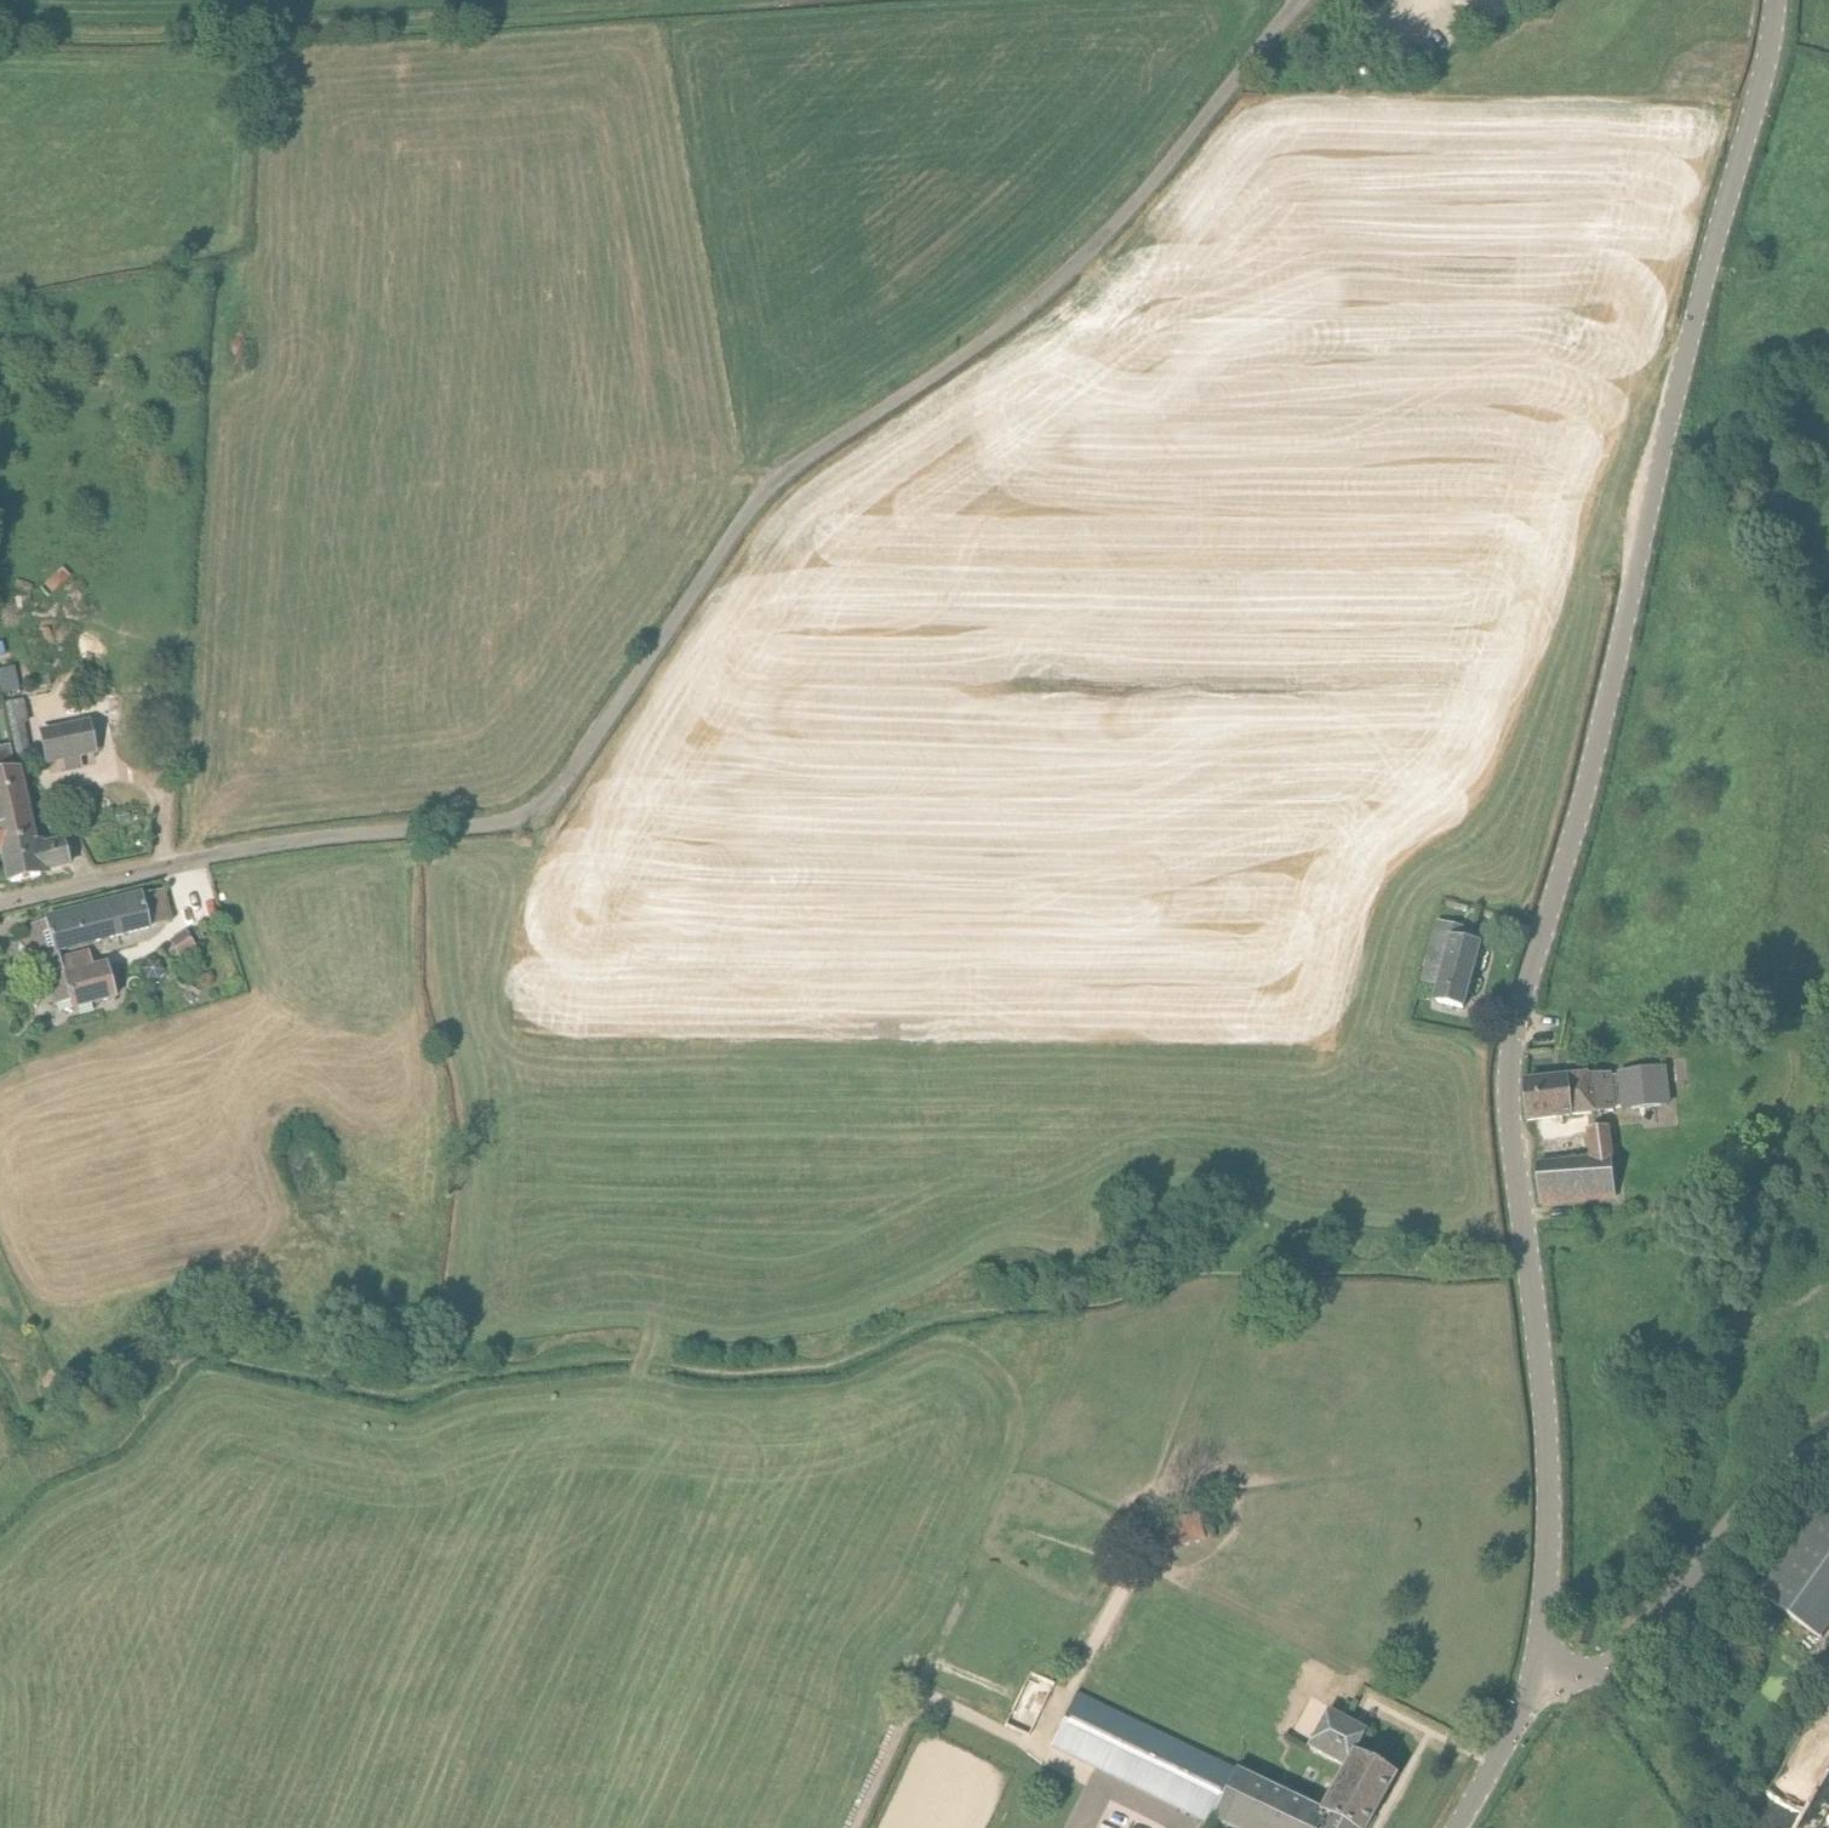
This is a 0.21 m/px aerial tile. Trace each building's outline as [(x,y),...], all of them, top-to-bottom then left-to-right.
[(14,666),(0,670),(0,685),(2,693),(19,689),(14,666)] [(51,685),(50,674),(38,676),(38,674),(28,676),(30,687),(39,686),(39,687),(51,685)] [(24,724),(29,722),(24,699),(4,704),(17,766),(32,763),(24,724)] [(98,755),(91,719),(39,729),(46,765),(63,762),(65,774),(83,771),(81,758),(98,755)] [(24,779),(21,768),(0,773),(0,849),(2,848),(38,841),(37,840),(24,779)] [(70,865),(64,839),(43,843),(42,839),(37,840),(38,841),(2,848),(10,884),(41,877),(40,872),(70,865)] [(151,931),(149,924),(169,919),(163,891),(126,900),(107,904),(115,937),(118,939),(151,931)] [(59,954),(118,939),(115,937),(107,904),(46,920),(47,922),(30,926),(36,949),(40,964),(60,958),(59,954)] [(1464,928),(1440,923),(1436,922),(1421,981),(1438,986),(1434,1001),(1464,1008),(1480,944),(1461,940),(1464,928)] [(195,945),(205,939),(198,928),(172,943),(181,959),(197,950),(195,945)] [(107,965),(94,969),(89,951),(60,958),(40,964),(46,983),(48,982),(55,1007),(71,1003),(73,1009),(116,998),(107,965)] [(147,979),(158,980),(164,972),(160,961),(149,961),(143,969),(147,979)] [(1530,1120),(1719,1096),(1715,1061),(1525,1083),(1530,1120)] [(1542,1204),(1617,1195),(1608,1129),(1588,1131),(1591,1159),(1537,1165),(1542,1204)] [(1766,1599),(1819,1636),(1828,1622),(1828,1509),(1766,1599)] [(1151,1524),(1153,1535),(1134,1539),(1138,1556),(1157,1552),(1157,1553),(1214,1539),(1206,1510),(1151,1524)] [(1700,1653),(1710,1660),(1722,1643),(1712,1636),(1700,1653)] [(1236,1769),(1077,1693),(1051,1748),(1111,1777),(1101,1800),(1158,1827),(1175,1827),(1184,1812),(1208,1824),(1212,1818),(1232,1827),(1366,1827),(1394,1777),(1353,1754),(1364,1736),(1329,1717),(1310,1751),(1342,1769),(1319,1811),(1236,1769)] [(1752,1827),(1799,1827),(1805,1816),(1769,1797),(1752,1827)]
